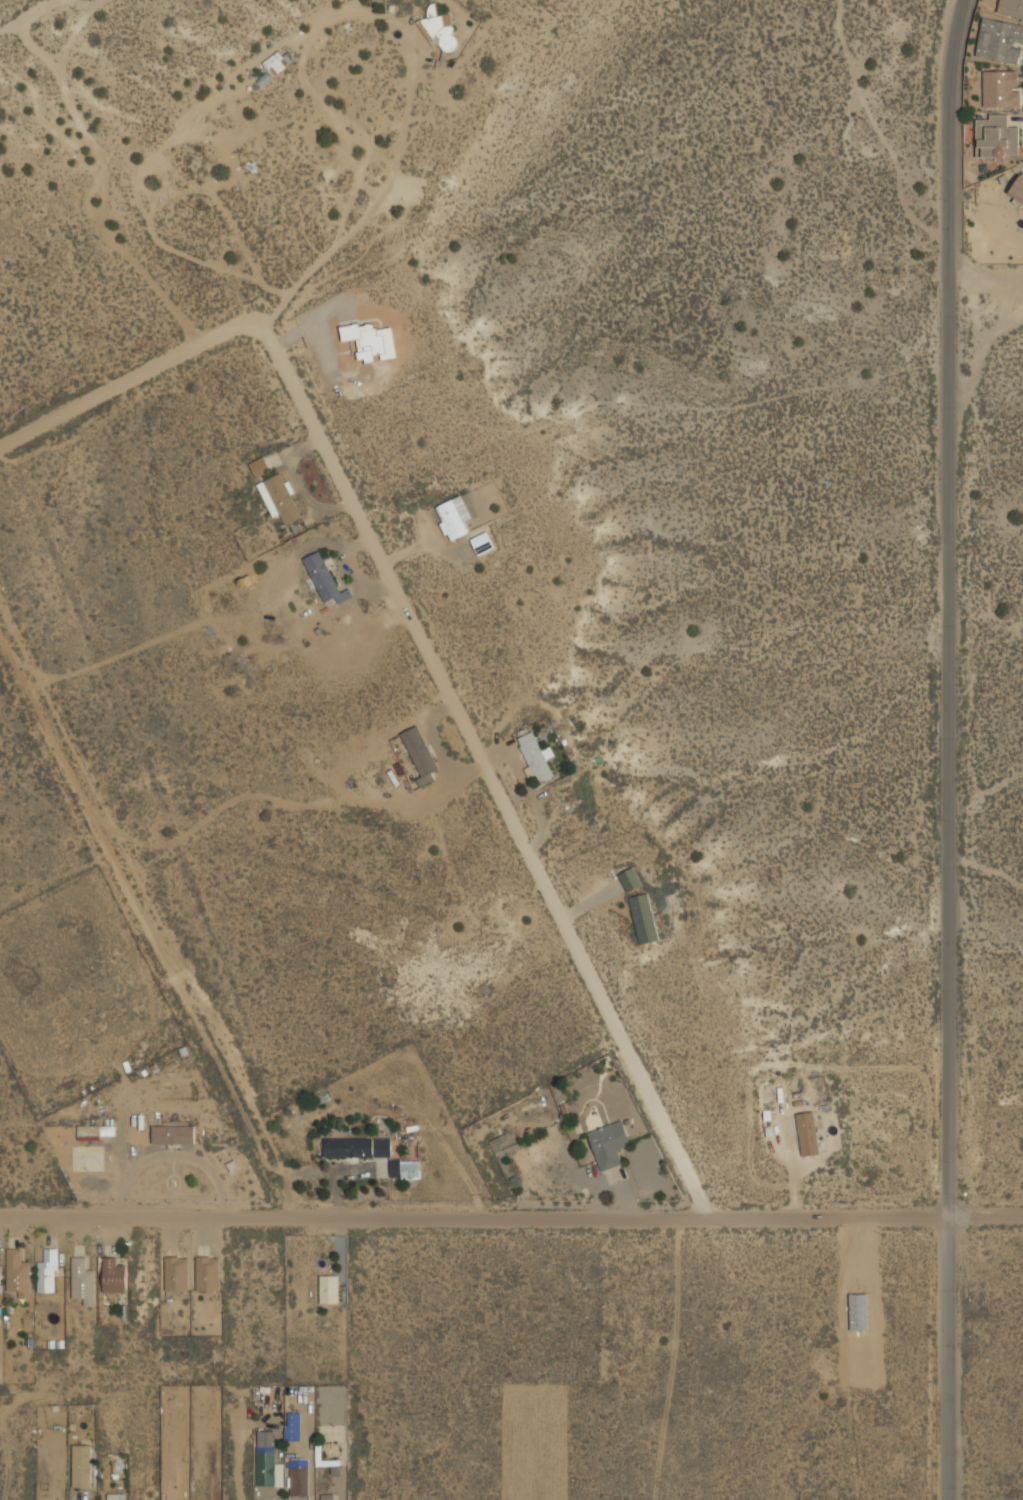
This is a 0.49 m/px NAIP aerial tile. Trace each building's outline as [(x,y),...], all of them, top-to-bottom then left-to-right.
[(998,11),(1022,16),(1022,0),(1000,0),(998,11)] [(450,12),(439,14),(437,2),(427,4),(429,16),(421,17),(426,48),(439,45),(442,64),(458,61),(450,12)] [(1019,63),(1022,46),(1022,24),(983,17),(976,56),(1019,63)] [(274,76),(291,59),(280,47),(262,63),(274,76)] [(1019,69),(983,69),(983,106),(1019,106),(1019,69)] [(976,155),(1019,155),(1019,125),(1008,125),(1008,113),(976,113),(976,155)] [(1007,194),(1022,204),(1022,170),(1007,194)] [(273,469),(265,454),(249,463),(256,478),(273,469)] [(257,483),(274,516),(281,513),(286,524),(304,515),(282,470),(257,483)] [(434,505),(449,541),(469,533),(465,522),(472,519),(462,494),(434,505)] [(494,548),(487,531),(471,538),(478,555),(494,548)] [(303,556),(323,601),(334,596),(337,602),(352,595),(349,587),(339,592),(321,549),(303,556)] [(423,783),(441,775),(418,723),(400,731),(423,783)] [(518,736),(536,782),(553,775),(547,758),(554,755),(551,745),(541,749),(533,730),(518,736)] [(416,805),(410,795),(397,804),(404,814),(416,805)] [(641,884),(634,866),(619,871),(626,890),(641,884)] [(629,896),(640,943),(659,939),(648,891),(629,896)] [(820,1153),(814,1110),(796,1112),(802,1156),(820,1153)] [(631,1143),(623,1119),(588,1131),(601,1170),(624,1162),(619,1147),(631,1143)] [(153,1143),(194,1143),(194,1123),(153,1123),(153,1143)] [(114,1136),(114,1124),(77,1124),(77,1136),(114,1136)] [(496,1156),(508,1150),(505,1143),(510,1140),(507,1132),(489,1140),(496,1156)] [(373,1156),(373,1136),(325,1136),(325,1156),(373,1156)] [(420,1174),(417,1162),(400,1165),(402,1178),(420,1174)] [(7,1288),(17,1288),(17,1296),(30,1296),(30,1257),(21,1257),(21,1247),(7,1247),(7,1288)] [(58,1290),(58,1248),(47,1248),(47,1258),(37,1258),(37,1290),(58,1290)] [(165,1290),(188,1290),(188,1255),(165,1255),(165,1290)] [(219,1290),(219,1255),(196,1255),(196,1290),(219,1290)] [(72,1256),(72,1298),(83,1298),(83,1304),(94,1304),(94,1269),(86,1269),(86,1256),(72,1256)] [(103,1256),(103,1292),(126,1292),(126,1265),(117,1265),(117,1256),(103,1256)] [(320,1302),(339,1302),(339,1274),(320,1274),(320,1302)] [(867,1329),(867,1292),(850,1292),(850,1329),(867,1329)] [(300,1412),(286,1412),(286,1440),(300,1441),(300,1412)] [(92,1488),(92,1443),(73,1443),(73,1488),(92,1488)] [(284,1485),(284,1461),(275,1461),(275,1446),(257,1446),(257,1485),(284,1485)] [(310,1495),(310,1458),(288,1458),(288,1495),(310,1495)]
